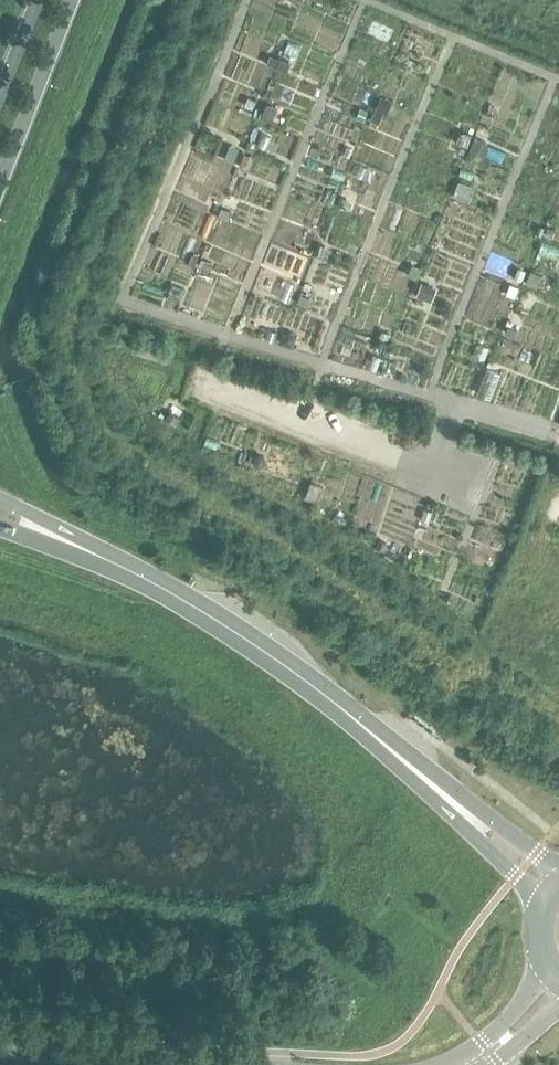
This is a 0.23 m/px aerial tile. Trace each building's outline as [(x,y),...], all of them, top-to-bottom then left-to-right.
[(270,56),(266,65),(276,69),(280,60),(270,56)] [(280,60),(276,69),(287,73),(291,63),(280,59),(280,60)] [(382,96),(379,104),(390,109),(393,101),(382,96)] [(476,138),(470,152),(485,159),(489,149),(486,142),(476,138)] [(231,144),(226,157),(235,160),(240,148),(231,144)] [(459,183),(455,194),(471,200),(475,189),(459,183)] [(321,246),(319,251),(330,256),(332,251),(321,246)] [(421,283),(417,295),(431,301),(436,289),(421,283)] [(301,295),(298,304),(307,308),(311,299),(301,295)] [(283,335),(280,343),(293,348),(298,334),(291,332),(283,335)] [(171,412),(166,418),(176,426),(181,419),(171,412)] [(255,458),(253,463),(256,467),(260,469),(265,467),(266,462),(264,458),(259,456),(255,458)] [(311,483),(305,498),(315,502),(321,487),(311,483)] [(379,541),(376,548),(384,551),(387,544),(379,541)]
